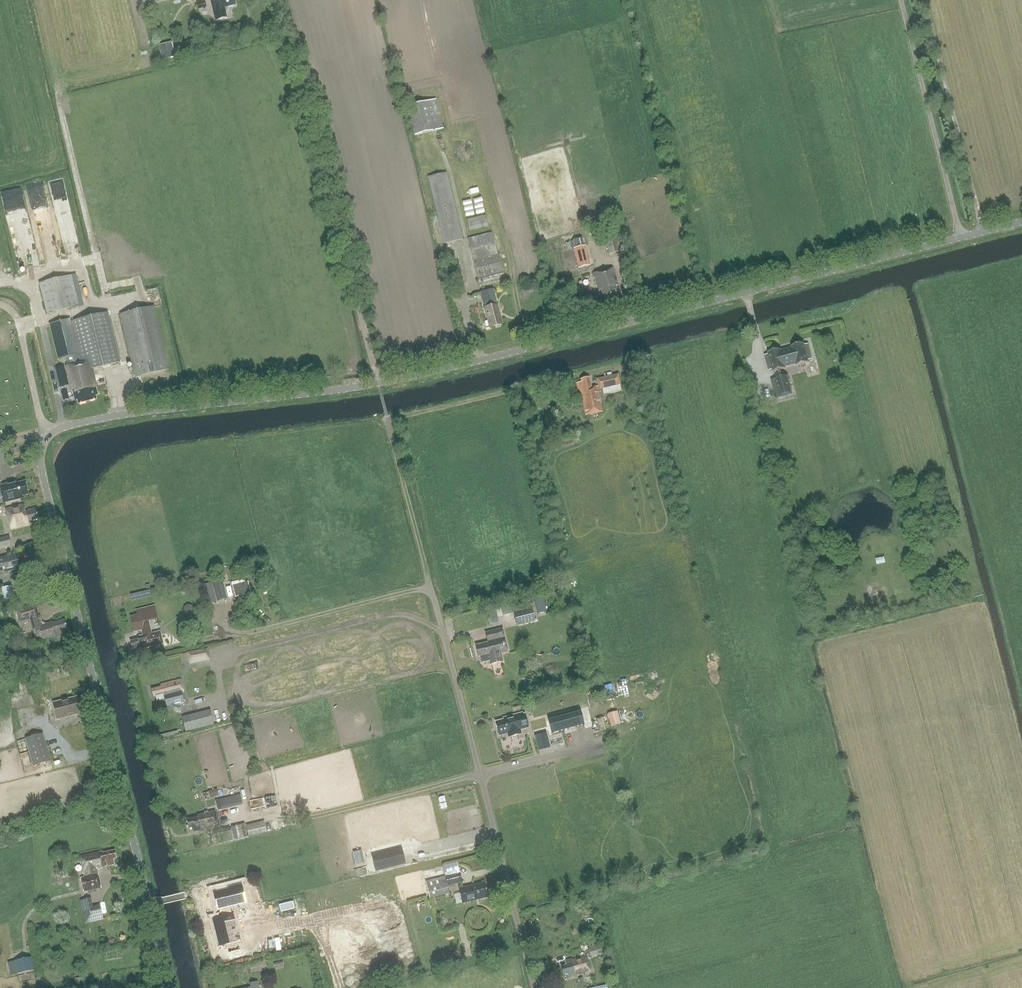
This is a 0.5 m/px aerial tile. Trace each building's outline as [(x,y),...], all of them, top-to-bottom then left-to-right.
[(228,7),(235,5),(234,0),(211,0),(213,10),(212,10),(214,21),(226,18),(225,13),(227,12),(228,10),(228,7)] [(205,1),(197,3),(198,9),(207,7),(205,1)] [(171,42),(158,46),(163,61),(176,57),(171,42)] [(407,107),(414,135),(443,128),(436,99),(407,107)] [(463,239),(447,173),(428,177),(444,244),(463,239)] [(27,188),(37,219),(53,214),(43,183),(27,188)] [(467,217),(468,228),(487,227),(487,216),(467,217)] [(492,233),(468,239),(473,261),(497,255),(492,233)] [(575,249),(584,246),(582,238),(572,240),(575,249)] [(615,238),(606,241),(609,254),(619,252),(615,238)] [(575,249),(573,249),(578,268),(590,265),(585,246),(584,246),(575,249)] [(473,261),(478,278),(502,273),(497,255),(473,261)] [(604,300),(618,297),(615,286),(618,285),(613,268),(594,273),(598,290),(599,290),(600,293),(602,293),(604,300)] [(76,274),(39,283),(47,314),(84,305),(76,274)] [(497,304),(493,290),(493,289),(481,292),(485,307),(484,308),(489,329),(503,324),(498,304),(497,304)] [(120,314),(135,378),(169,370),(154,306),(120,314)] [(97,387),(93,368),(120,362),(108,312),(71,321),(71,319),(49,324),(58,360),(66,359),(67,366),(66,366),(71,389),(72,389),(75,401),(77,400),(78,404),(97,400),(96,396),(98,395),(96,388),(97,387)] [(812,360),(808,344),(804,345),(804,343),(791,346),(792,348),(781,351),(781,349),(768,352),(768,354),(765,355),(769,370),(772,369),(773,371),(778,370),(780,377),(771,380),(775,397),(792,393),(788,376),(782,377),(781,369),(785,368),(785,366),(796,364),(796,366),(809,363),(808,361),(812,360)] [(66,377),(64,366),(56,368),(59,379),(66,377)] [(618,375),(597,379),(599,390),(620,385),(618,375)] [(585,415),(602,411),(597,386),(592,388),(589,378),(581,380),(581,383),(577,384),(578,391),(580,391),(585,415)] [(23,498),(22,496),(28,495),(25,482),(13,485),(12,483),(0,486),(0,504),(4,503),(23,498)] [(29,522),(39,519),(36,507),(26,510),(24,504),(5,509),(11,530),(30,525),(29,522)] [(0,539),(0,549),(11,546),(9,536),(0,539)] [(17,553),(0,558),(0,570),(1,574),(21,568),(17,553)] [(227,599),(222,580),(211,583),(216,602),(227,599)] [(242,583),(241,580),(232,582),(236,597),(251,593),(248,581),(242,583)] [(28,585),(15,588),(18,604),(31,601),(28,585)] [(14,598),(12,586),(2,588),(4,600),(14,598)] [(30,620),(32,626),(36,641),(56,636),(56,638),(65,636),(64,630),(68,629),(65,620),(53,623),(52,621),(42,623),(37,603),(16,609),(19,623),(30,620)] [(160,631),(152,633),(149,620),(158,618),(156,607),(137,611),(138,615),(131,616),(134,632),(142,630),(143,635),(139,636),(139,639),(131,641),(134,654),(143,652),(142,649),(164,644),(160,631)] [(517,626),(535,622),(532,608),(513,613),(517,626)] [(481,662),(484,662),(489,660),(490,665),(503,661),(501,654),(508,652),(503,629),(486,633),(488,643),(476,646),(479,657),(480,657),(481,662)] [(208,650),(188,653),(190,663),(209,660),(208,650)] [(67,662),(61,664),(63,674),(70,672),(67,662)] [(524,678),(527,690),(534,689),(531,676),(524,678)] [(154,698),(156,697),(156,700),(165,697),(167,706),(184,702),(181,691),(183,691),(180,679),(161,684),(160,687),(152,689),(154,698)] [(57,719),(83,713),(79,696),(53,703),(57,719)] [(48,700),(34,702),(35,712),(49,710),(48,700)] [(580,709),(548,718),(552,733),(584,724),(580,709)] [(210,711),(183,718),(187,733),(214,726),(210,711)] [(504,719),(495,722),(499,736),(507,733),(508,737),(521,733),(520,730),(526,728),(522,714),(517,716),(516,714),(503,718),(504,719)] [(546,718),(530,723),(533,734),(549,729),(546,718)] [(25,739),(33,766),(51,761),(43,733),(25,739)] [(535,738),(538,750),(550,747),(546,735),(535,738)] [(210,797),(219,795),(217,788),(208,791),(210,797)] [(266,803),(271,802),(271,794),(254,795),(255,809),(266,808),(266,803)] [(230,797),(223,799),(225,807),(232,805),(230,797)] [(216,817),(217,817),(215,811),(197,815),(198,817),(187,819),(189,828),(192,828),(193,831),(218,825),(216,817)] [(267,832),(264,821),(247,825),(249,836),(267,832)] [(245,824),(232,827),(235,839),(248,836),(245,824)] [(230,829),(214,833),(217,844),(233,840),(230,829)] [(402,848),(372,856),(376,872),(406,864),(402,848)] [(97,873),(96,869),(102,867),(115,863),(113,859),(116,858),(114,851),(103,853),(103,852),(81,857),(85,872),(86,871),(87,876),(81,877),(84,891),(101,887),(98,873),(97,873)] [(462,882),(460,873),(426,882),(430,898),(450,893),(448,886),(462,882)] [(463,903),(488,897),(485,883),(460,889),(463,903)] [(216,890),(213,891),(217,910),(221,909),(223,917),(213,919),(220,945),(236,941),(234,933),(236,933),(235,930),(237,930),(233,915),(231,915),(229,907),(236,906),(237,910),(248,907),(242,884),(228,887),(229,890),(217,893),(216,890)] [(280,911),(293,908),(292,901),(278,904),(280,911)] [(590,956),(600,953),(598,946),(588,949),(590,956)] [(568,978),(591,972),(586,956),(572,960),(572,959),(565,961),(566,965),(562,966),(565,974),(567,974),(568,978)] [(17,974),(34,970),(32,957),(14,961),(17,974)]
